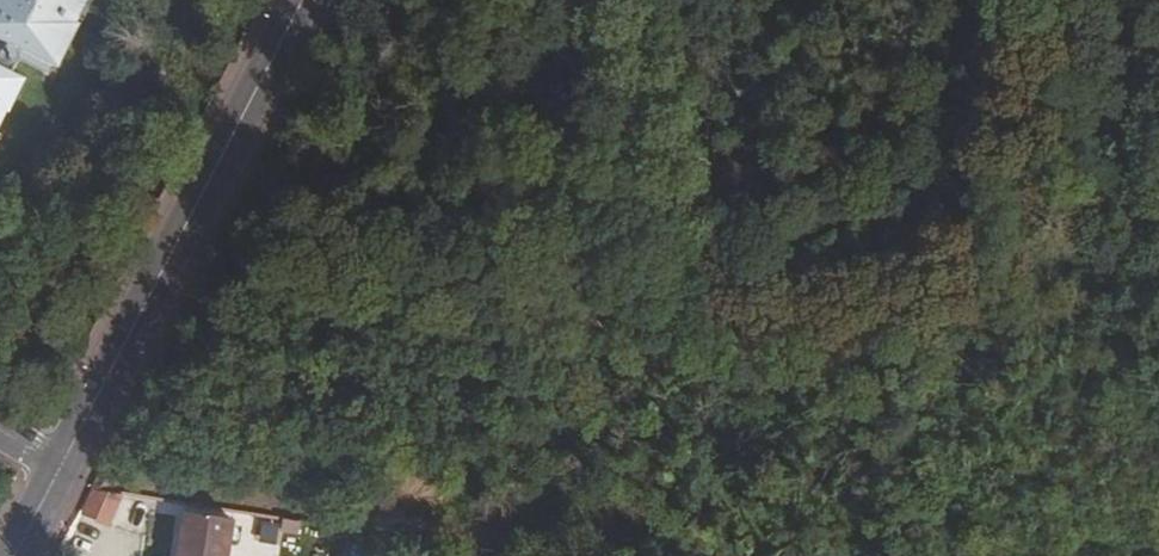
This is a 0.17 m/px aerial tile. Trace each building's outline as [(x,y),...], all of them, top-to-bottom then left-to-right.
[(19,50),(55,68),(77,27),(73,25),(86,0),(0,0),(0,42),(3,44),(7,43),(9,38),(23,44),(19,50)] [(3,44),(0,46),(0,67),(4,69),(8,69),(13,68),(17,66),(19,62),(21,58),(21,53),(19,49),(16,46),(12,44),(7,43),(3,44)] [(109,483),(97,477),(90,491),(94,491),(104,493),(109,483)] [(104,493),(94,491),(83,515),(107,525),(122,495),(104,493)] [(184,515),(177,555),(226,555),(231,521),(184,515)]
